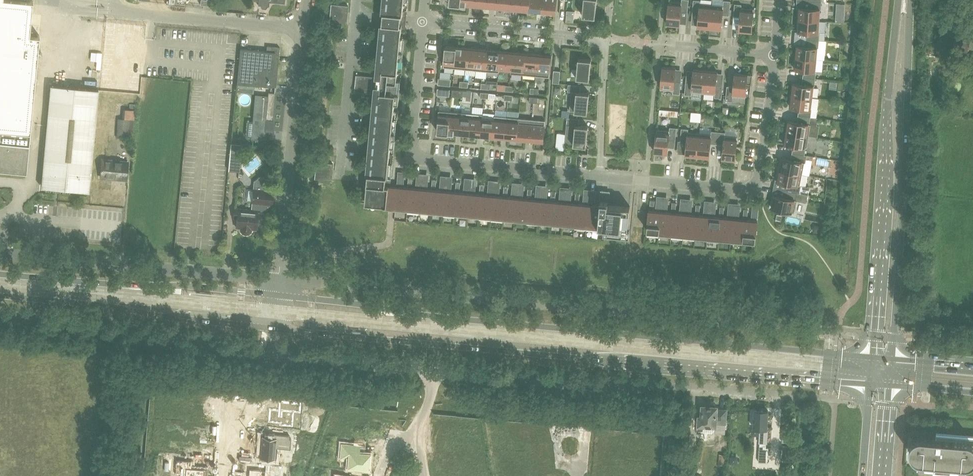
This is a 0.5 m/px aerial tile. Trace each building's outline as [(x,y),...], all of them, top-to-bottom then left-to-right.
[(26,171),(39,34),(29,34),(33,0),(0,0),(0,168),(26,171)] [(382,23),(402,24),(404,0),(385,0),(383,15),(382,23)] [(506,0),(494,0),(493,7),(505,8),(506,0)] [(505,8),(517,9),(518,0),(506,0),(505,8)] [(517,9),(529,10),(530,0),(518,0),(517,9)] [(543,0),(530,0),(529,10),(542,12),(543,0)] [(542,12),(556,13),(557,0),(543,0),(542,12)] [(582,15),(595,17),(597,0),(584,0),(582,15)] [(669,0),(667,23),(680,25),(681,11),(688,12),(689,0),(682,0),(682,1),(669,0)] [(710,27),(712,4),(700,3),(701,0),(700,0),(694,0),(692,12),(699,13),(698,26),(710,27)] [(712,4),(710,27),(721,28),(723,15),(729,15),(731,1),(725,0),(712,0),(712,4)] [(799,19),(819,20),(820,9),(821,9),(822,1),(809,1),(808,8),(799,7),(799,19)] [(752,31),(754,8),(741,7),(742,4),(735,3),(734,16),(740,16),(739,30),(752,31)] [(346,22),(347,12),(348,5),(331,4),(329,21),(346,22)] [(807,32),(806,39),(819,40),(820,32),(819,32),(819,20),(799,19),(798,31),(807,32)] [(392,132),(393,119),(395,94),(399,95),(400,94),(396,93),(400,51),(403,52),(404,51),(400,50),(402,24),(382,23),(382,25),(368,178),(367,185),(365,203),(389,205),(395,206),(397,186),(391,185),(392,176),(388,175),(392,133),(396,134),(396,132),(392,132)] [(797,45),(796,57),(816,59),(817,47),(818,47),(819,40),(806,39),(806,46),(797,45)] [(967,55),(969,47),(954,43),(952,51),(967,55)] [(457,46),(446,45),(444,67),(455,68),(457,46)] [(240,48),(237,83),(271,86),(272,78),(276,78),(279,47),(270,46),(269,51),(240,48)] [(467,47),(457,46),(455,68),(465,69),(467,47)] [(467,47),(465,69),(476,70),(478,48),(467,47)] [(489,49),(478,48),(476,70),(487,71),(489,49)] [(501,50),(489,49),(487,71),(499,72),(501,50)] [(510,73),(511,73),(513,52),(501,50),(499,72),(500,68),(511,69),(510,73)] [(525,53),(513,52),(511,73),(523,74),(525,53)] [(523,74),(536,75),(538,54),(525,53),(523,74)] [(552,55),(538,54),(536,75),(550,77),(552,55)] [(815,70),(816,59),(796,57),(794,69),(804,70),(803,77),(816,78),(816,70),(815,70)] [(577,77),(590,79),(591,59),(578,58),(577,77)] [(681,81),(675,81),(676,67),(663,66),(661,89),(673,90),(673,93),(680,94),(681,81)] [(692,82),(686,82),(685,94),(692,95),(692,92),(703,93),(706,70),(694,69),(692,82)] [(559,83),(561,70),(554,70),(553,82),(559,83)] [(717,71),(706,70),(703,93),(715,94),(715,97),(722,98),(723,85),(716,84),(717,71)] [(752,84),(753,74),(735,72),(734,86),(727,85),(726,100),(733,101),(733,96),(746,97),(747,83),(752,84)] [(356,74),(355,84),(355,92),(372,93),(373,76),(367,75),(356,74)] [(793,83),(791,94),(812,97),(814,86),(815,86),(816,78),(803,77),(802,84),(793,83)] [(570,110),(588,112),(589,92),(580,91),(581,85),(568,84),(568,91),(571,91),(570,110)] [(41,187),(60,189),(90,191),(99,89),(50,85),(41,187)] [(272,130),(275,92),(268,92),(268,97),(257,96),(253,137),(262,137),(263,126),(265,126),(265,130),(272,130)] [(811,108),(812,97),(791,94),(790,106),(799,107),(798,115),(811,116),(812,109),(811,108)] [(437,131),(448,132),(450,111),(440,110),(437,131)] [(461,112),(450,111),(448,132),(459,133),(461,112)] [(459,133),(470,134),(472,113),(461,112),(459,133)] [(483,114),(472,113),(470,134),(481,135),(483,114)] [(481,135),(493,137),(495,115),(494,119),(483,118),(483,114),(481,135)] [(507,116),(495,115),(493,137),(505,138),(507,116)] [(788,120),(786,132),(809,136),(811,124),(810,124),(811,116),(798,115),(797,122),(788,120)] [(517,139),(519,117),(507,116),(505,138),(517,139)] [(532,119),(519,117),(517,139),(530,140),(532,119)] [(573,144),(586,145),(588,126),(581,125),(579,125),(580,118),(567,117),(566,125),(565,143),(573,144)] [(546,120),(532,119),(530,140),(544,141),(546,120)] [(657,129),(655,152),(668,153),(668,145),(675,146),(677,127),(670,127),(669,130),(657,129)] [(698,156),(700,133),(688,131),(688,128),(681,128),(680,140),(687,141),(686,155),(698,156)] [(711,143),(717,144),(718,131),(711,131),(711,134),(700,133),(698,156),(709,157),(711,143)] [(718,131),(717,144),(724,144),(722,158),(735,159),(738,136),(725,135),(725,132),(718,131)] [(807,147),(809,136),(786,132),(784,144),(793,145),(792,152),(807,155),(805,154),(806,147),(807,147)] [(228,170),(240,171),(242,144),(231,143),(228,170)] [(782,157),(780,169),(802,174),(805,162),(806,162),(807,155),(792,152),(791,159),(782,157)] [(316,162),(314,179),(331,180),(333,163),(324,163),(316,162)] [(800,185),(802,174),(780,169),(777,181),(786,183),(785,190),(800,193),(801,185),(800,185)] [(408,207),(410,187),(408,187),(397,186),(395,206),(408,207)] [(422,188),(412,187),(410,187),(408,207),(420,208),(422,188)] [(420,208),(432,209),(434,189),(432,189),(422,188),(420,208)] [(432,209),(444,210),(446,190),(436,189),(434,189),(432,209)] [(456,212),(458,191),(455,191),(446,190),(444,210),(456,212)] [(601,205),(599,225),(605,226),(604,232),(624,234),(626,234),(628,234),(630,234),(631,226),(628,226),(630,206),(629,206),(609,204),(609,200),(608,200),(608,197),(609,197),(610,195),(609,195),(609,191),(608,191),(608,195),(608,196),(602,195),(603,190),(602,190),(601,195),(600,196),(602,196),(602,200),(600,199),(600,205),(601,205)] [(800,193),(785,190),(783,197),(774,195),(772,207),(794,212),(797,200),(796,199),(797,192),(800,193)] [(469,193),(460,192),(458,191),(456,212),(468,213),(469,193)] [(481,194),(479,194),(469,193),(468,213),(479,214),(481,194)] [(493,195),(484,194),(481,194),(479,214),(491,215),(493,195)] [(491,215),(503,216),(505,196),(503,196),(493,195),(491,215)] [(507,196),(505,196),(503,216),(515,217),(517,197),(507,196)] [(515,217),(527,218),(529,198),(527,198),(517,197),(515,217)] [(531,198),(529,198),(527,218),(539,220),(541,199),(531,198)] [(539,220),(551,221),(553,200),(551,200),(541,199),(539,220)] [(565,202),(555,201),(553,200),(551,221),(563,222),(565,202)] [(575,223),(577,203),(575,203),(565,202),(563,222),(575,223)] [(575,223),(587,224),(589,204),(579,203),(577,203),(575,223)] [(589,204),(587,224),(599,225),(601,205),(600,205),(599,205),(592,204),(589,204)] [(647,230),(660,231),(662,211),(649,210),(647,230)] [(672,232),(673,212),(671,212),(662,211),(660,231),(672,232)] [(685,213),(676,212),(673,212),(672,232),(683,233),(685,213)] [(683,233),(695,234),(697,214),(695,214),(685,213),(683,233)] [(697,214),(695,234),(707,236),(709,215),(700,214),(697,214)] [(719,237),(721,217),(719,216),(709,215),(707,236),(719,237)] [(719,237),(731,238),(733,218),(723,217),(721,217),(719,237)] [(743,239),(745,219),(743,219),(733,218),(731,238),(743,239)] [(758,220),(747,219),(745,219),(743,239),(756,240),(758,220)] [(728,407),(716,405),(716,404),(716,403),(715,403),(715,402),(714,402),(713,402),(712,402),(712,403),(711,403),(710,404),(710,405),(702,405),(702,415),(699,415),(698,430),(700,430),(701,432),(716,433),(716,425),(717,423),(727,424),(728,407)] [(271,410),(270,423),(281,424),(281,426),(294,427),(294,425),(295,413),(301,413),(302,405),(281,404),(280,410),(272,410),(271,410)] [(327,405),(316,404),(315,412),(324,413),(327,405)] [(768,410),(754,409),(753,427),(767,428),(768,410)] [(769,430),(759,430),(758,462),(768,462),(769,430)] [(260,436),(258,457),(273,458),(274,450),(274,445),(288,446),(289,439),(290,439),(290,438),(288,437),(288,435),(267,433),(267,436),(260,436)] [(923,436),(921,436),(919,436),(918,436),(916,437),(915,438),(913,439),(912,440),(911,442),(910,443),(910,445),(910,447),(910,448),(910,450),(910,452),(911,453),(912,455),(913,456),(914,457),(916,458),(917,459),(919,459),(920,460),(952,462),(972,464),(972,440),(923,436)] [(342,443),(341,455),(349,456),(348,466),(369,467),(369,462),(371,462),(372,454),(370,454),(370,452),(365,452),(356,451),(357,444),(354,444),(342,443)] [(793,460),(794,446),(782,445),(781,459),(793,460)] [(175,473),(183,474),(183,475),(207,475),(207,470),(205,470),(205,468),(202,468),(191,467),(192,460),(176,459),(175,473)] [(249,475),(281,475),(282,464),(266,463),(265,470),(255,469),(249,468),(249,475)]
